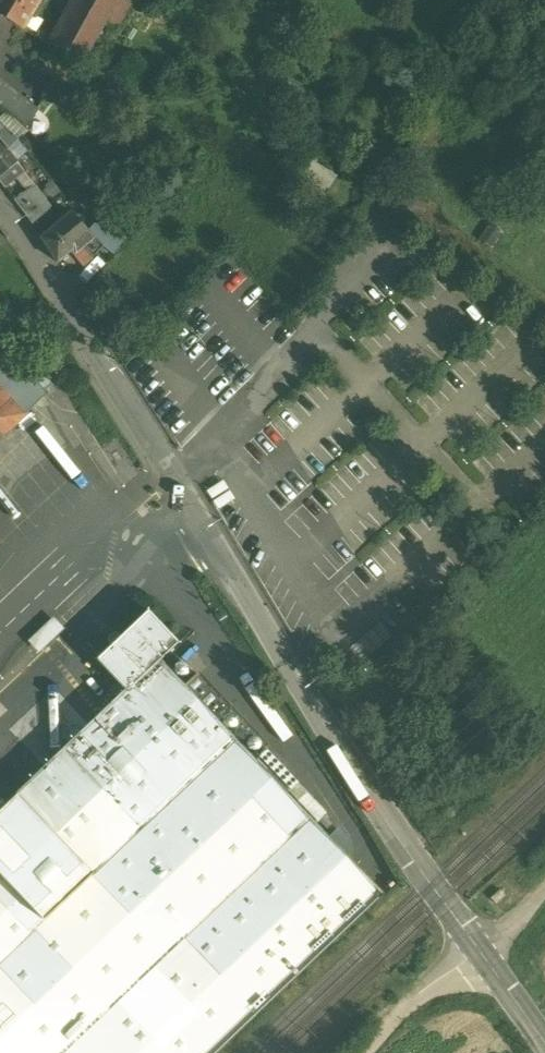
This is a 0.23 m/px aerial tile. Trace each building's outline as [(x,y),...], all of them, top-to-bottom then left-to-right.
[(8,16),(17,0),(0,0),(0,11),(8,16)] [(8,16),(33,31),(49,6),(39,0),(17,0),(8,16)] [(53,43),(83,60),(117,0),(78,0),(53,43)] [(0,17),(0,35),(4,37),(12,24),(0,17)] [(71,58),(54,47),(50,53),(44,49),(38,59),(44,63),(41,68),(58,79),(71,58)] [(11,115),(26,128),(38,109),(0,78),(0,106),(11,115)] [(6,128),(0,133),(0,142),(6,150),(17,140),(17,139),(6,128)] [(31,148),(21,136),(17,139),(17,140),(27,151),(31,148)] [(0,142),(0,183),(3,187),(16,176),(23,171),(6,150),(0,142)] [(335,175),(313,161),(299,183),(321,197),(335,175)] [(50,206),(23,171),(16,176),(28,191),(15,202),(33,224),(48,211),(50,206)] [(88,231),(71,212),(41,238),(57,262),(72,250),(75,254),(83,247),(94,238),(88,231)] [(119,227),(105,212),(88,231),(94,238),(101,247),(102,246),(119,227)] [(119,227),(102,246),(113,255),(128,236),(119,227)] [(94,238),(83,247),(93,258),(102,248),(101,247),(94,238)] [(83,247),(75,254),(84,265),(93,258),(83,247)] [(10,356),(0,345),(0,366),(10,356)] [(0,366),(0,439),(45,396),(10,356),(0,366)] [(29,444),(62,492),(72,486),(38,437),(29,444)] [(147,611),(97,660),(126,690),(158,660),(177,642),(147,611)] [(175,665),(169,659),(163,664),(169,671),(175,665)] [(158,660),(126,690),(15,795),(16,796),(166,954),(309,819),(256,762),(217,722),(184,687),(169,671),(163,664),(158,660)] [(231,709),(198,674),(184,687),(217,722),(231,709)] [(324,813),(267,752),(256,762),(309,819),(313,823),(324,813)] [(16,796),(0,811),(0,1052),(61,1052),(166,954),(16,796)] [(61,1052),(209,1052),(379,892),(313,823),(309,819),(166,954),(61,1052)]
